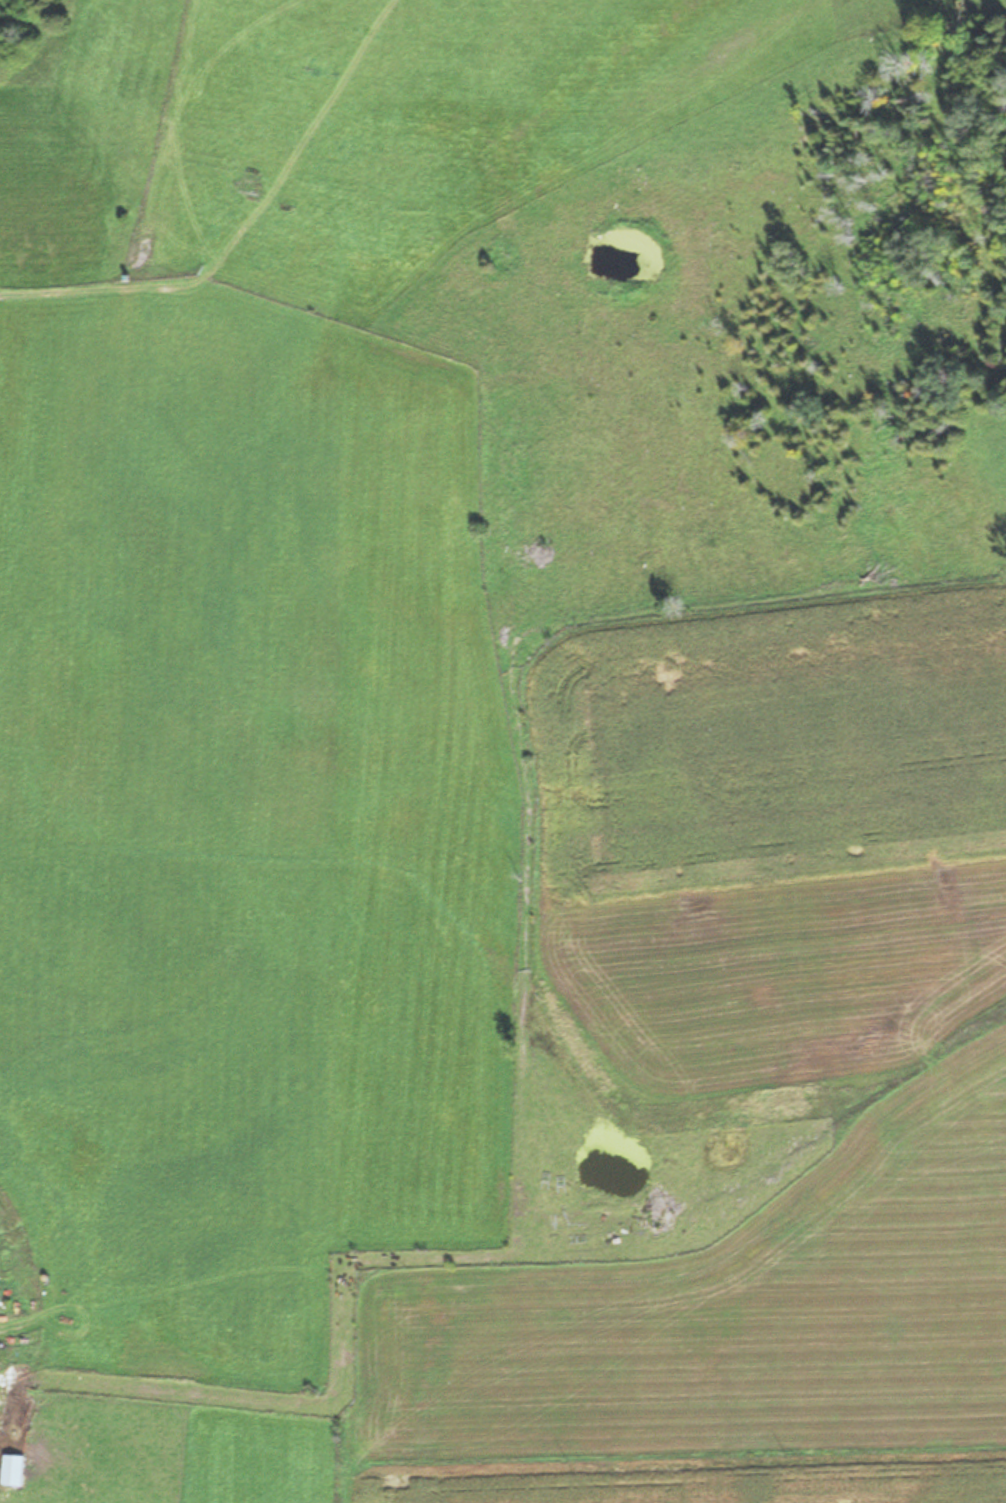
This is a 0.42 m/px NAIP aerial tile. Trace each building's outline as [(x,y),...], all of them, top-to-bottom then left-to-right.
[(1,1484),(21,1486),(24,1456),(4,1453),(1,1484)]
